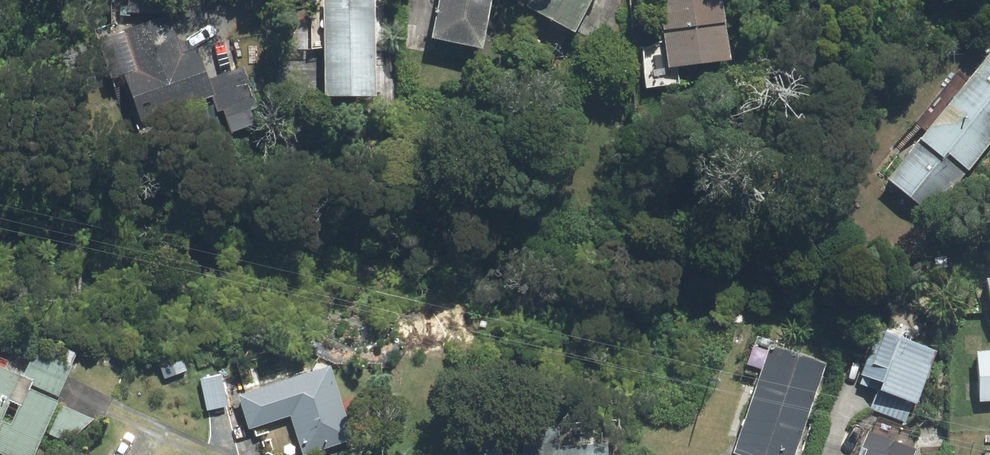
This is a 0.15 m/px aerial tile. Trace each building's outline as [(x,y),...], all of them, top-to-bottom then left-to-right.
[(325,96),(377,96),(376,0),(324,0),(324,6),(311,6),(312,49),(325,49),(325,96)] [(433,37),(483,47),(492,0),(440,0),(433,37)] [(528,6),(570,28),(585,0),(532,0),(528,6)] [(678,67),(733,60),(725,0),(660,0),(665,39),(641,49),(646,88),(680,84),(678,67)] [(285,50),(312,49),(311,6),(284,7),(285,50)] [(128,83),(142,121),(212,96),(215,95),(208,79),(197,47),(183,52),(169,14),(98,39),(115,87),(128,83)] [(881,183),(926,219),(988,141),(981,135),(989,123),(989,46),(881,183)] [(244,66),(208,79),(215,95),(212,96),(218,112),(223,110),(231,132),(256,123),(251,110),(259,107),(244,66)] [(91,419),(54,403),(75,355),(25,333),(6,376),(0,374),(0,454),(33,454),(41,436),(63,446),(91,419)] [(925,354),(869,336),(856,379),(873,384),(870,394),(908,406),(925,354)] [(763,351),(746,404),(803,423),(820,369),(763,351)] [(969,354),(971,403),(989,402),(989,353),(969,354)] [(243,431),(286,419),(297,454),(300,454),(343,442),(322,371),(233,398),(243,431)] [(219,378),(198,382),(204,412),(225,408),(219,378)] [(729,454),(792,454),(803,423),(746,404),(729,454)] [(503,427),(504,454),(576,454),(576,445),(551,446),(550,426),(503,427)] [(858,438),(852,454),(908,454),(858,438)]
